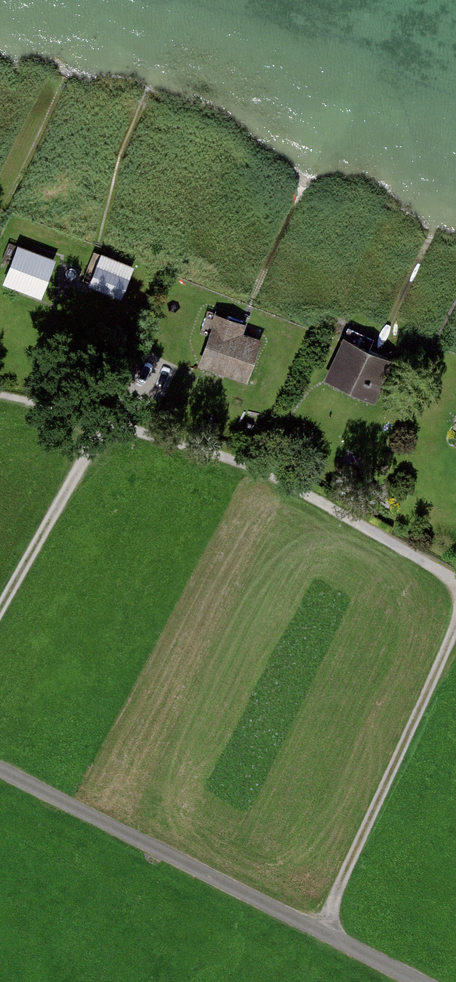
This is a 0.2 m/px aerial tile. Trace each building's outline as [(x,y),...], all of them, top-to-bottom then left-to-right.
[(62,260),(21,244),(5,284),(47,300),(62,260)] [(139,268),(102,254),(91,284),(127,298),(139,268)] [(268,337),(217,321),(203,367),(253,383),(268,337)] [(398,358),(345,335),(327,378),(379,401),(398,358)]
